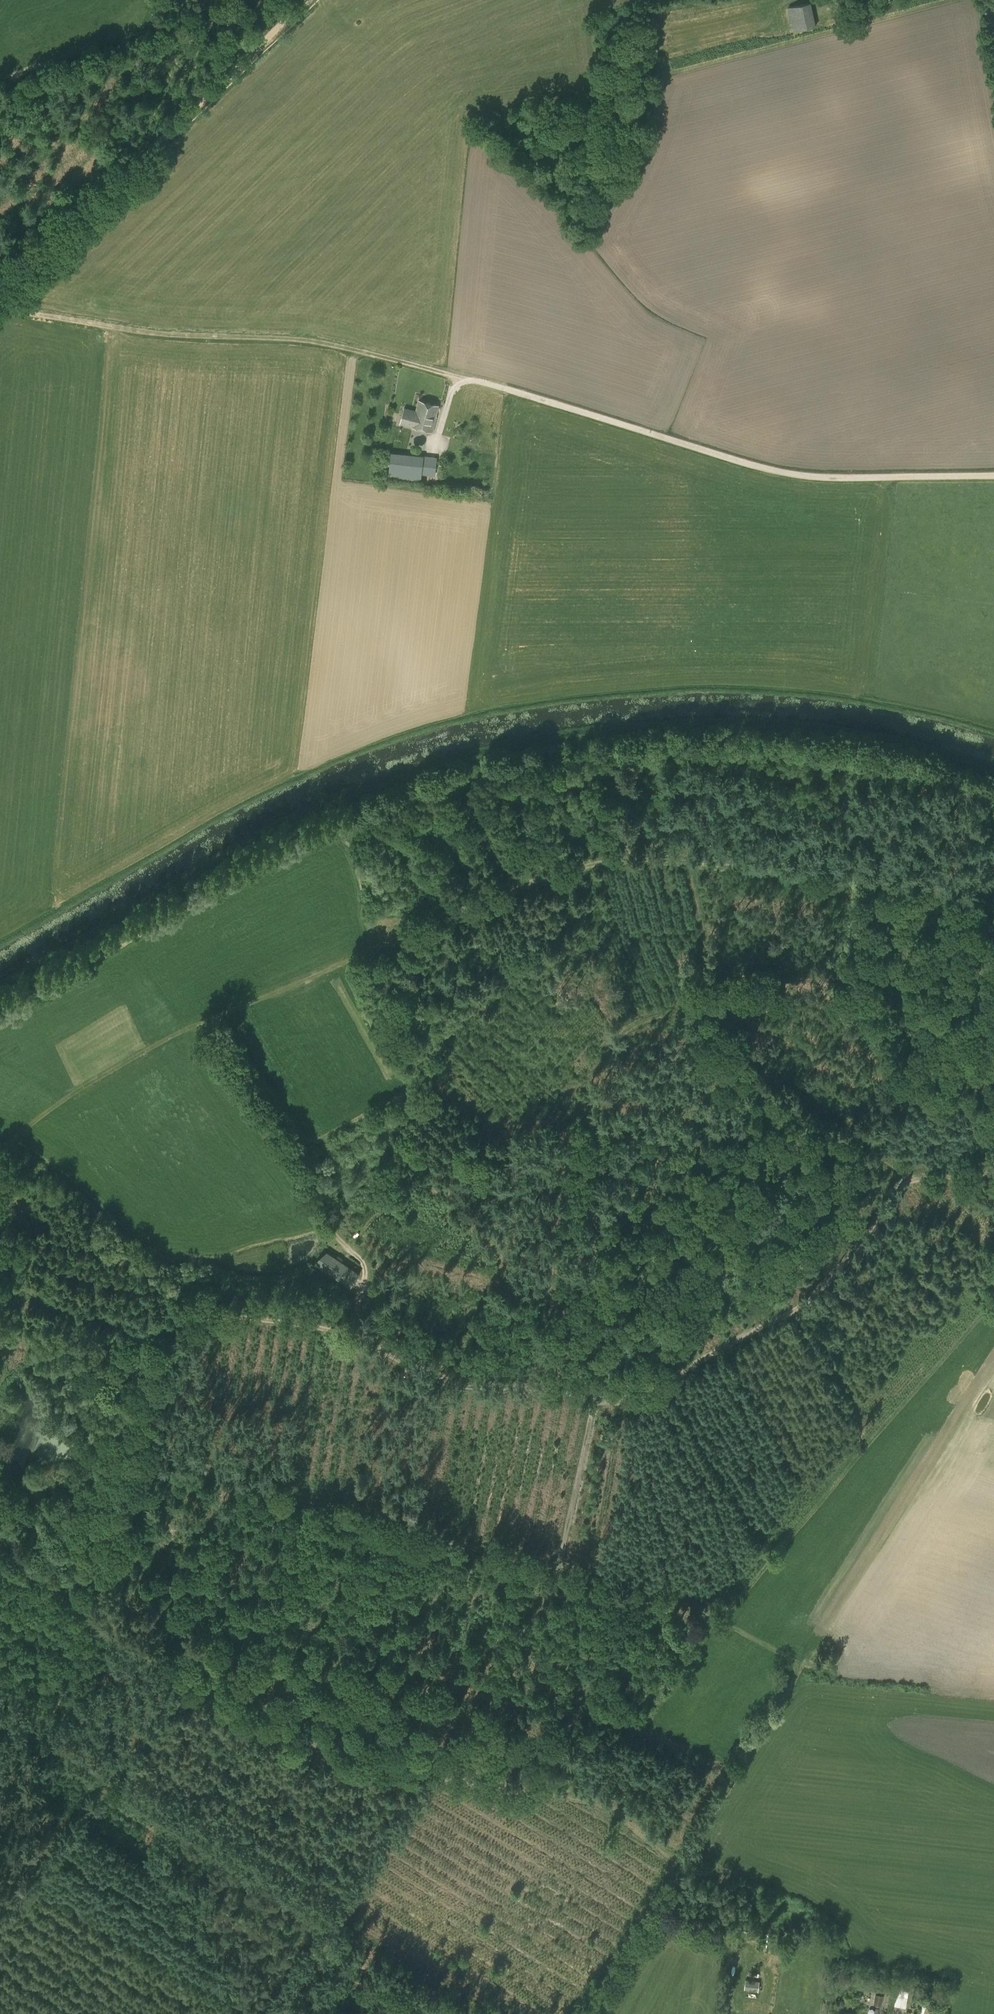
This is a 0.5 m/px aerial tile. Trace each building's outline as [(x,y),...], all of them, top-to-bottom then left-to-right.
[(788,8),(792,30),(815,25),(810,2),(788,8)] [(416,411),(414,410),(410,426),(432,431),(439,405),(419,400),(416,411)] [(414,410),(404,408),(400,423),(410,426),(414,410)] [(391,453),(388,479),(421,482),(422,475),(435,475),(437,457),(423,456),(391,453)] [(329,1253),(320,1267),(350,1287),(359,1273),(360,1273),(331,1253),(330,1253),(329,1253)] [(756,1990),(757,1980),(745,1979),(744,1989),(756,1990)] [(907,2006),(909,1989),(898,1988),(897,2005),(907,2006)] [(875,1994),(873,2004),(881,2006),(884,1995),(875,1994)]
